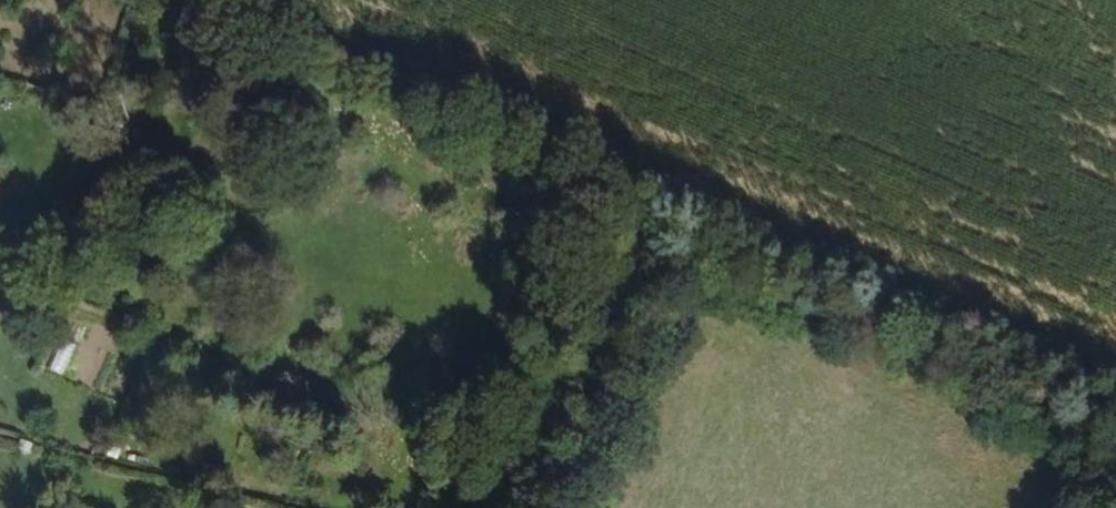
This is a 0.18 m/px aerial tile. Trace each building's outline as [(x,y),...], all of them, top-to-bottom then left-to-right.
[(43,415),(50,418),(53,410),(45,408),(43,415)]
